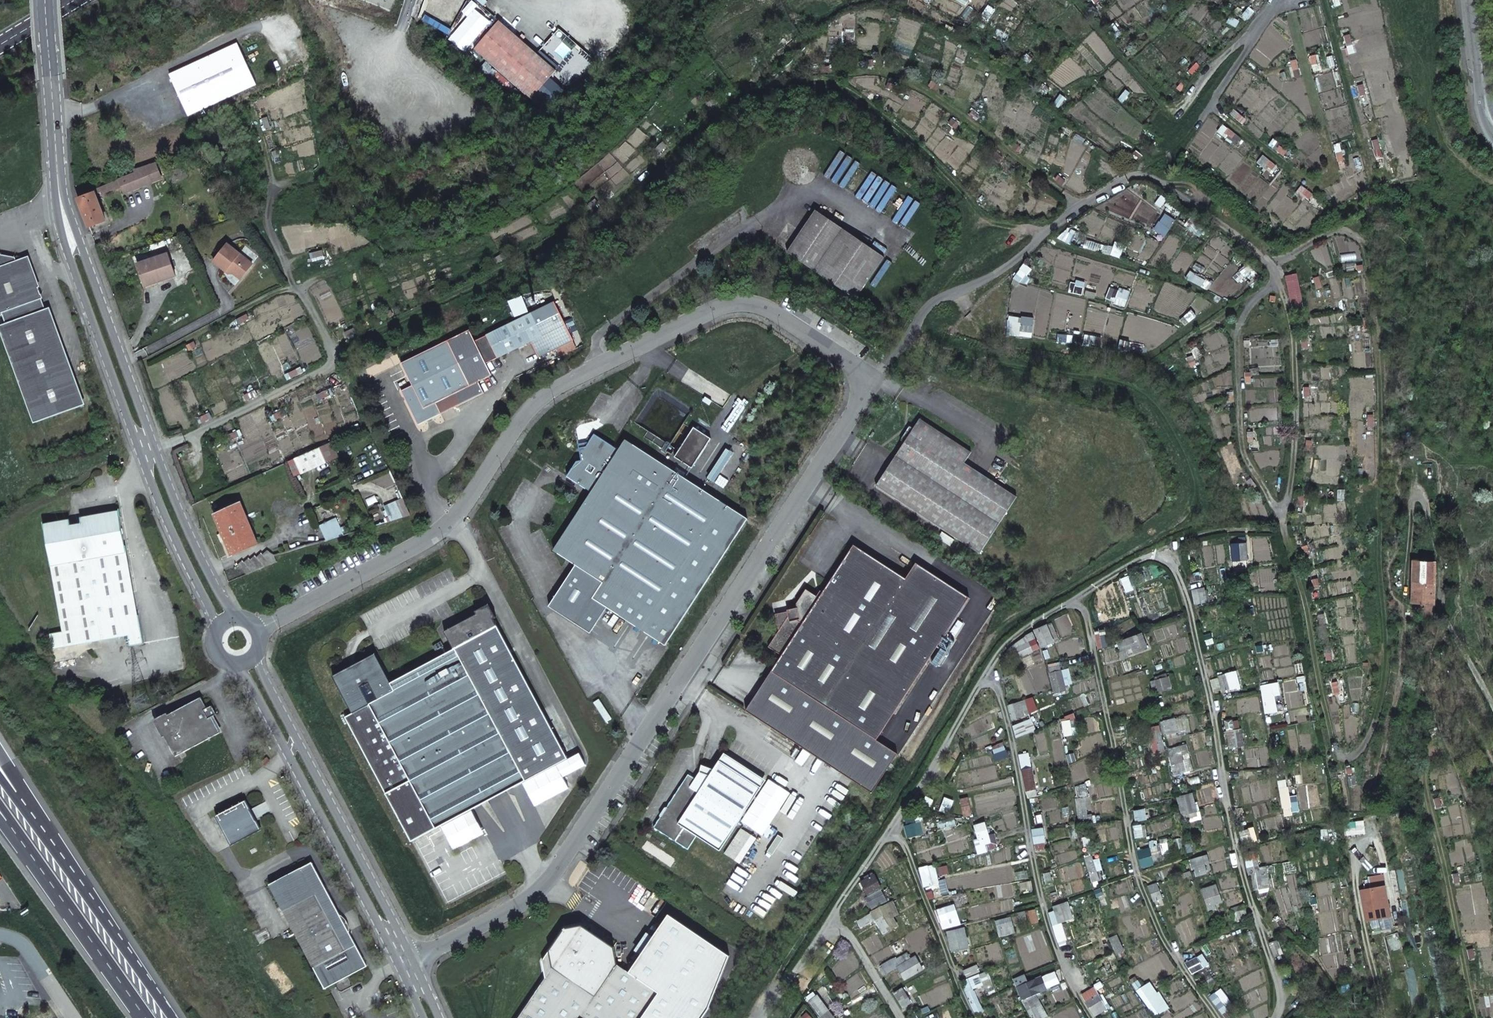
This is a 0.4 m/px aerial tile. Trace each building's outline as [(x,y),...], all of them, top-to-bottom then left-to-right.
[(374,20),(392,0),(350,0),(374,20)] [(474,49),(531,99),(556,70),(499,21),(495,26),(487,35),(474,49)] [(487,35),(495,26),(487,26),(487,35)] [(188,118),(257,88),(238,47),(170,77),(188,118)] [(162,178),(155,162),(134,170),(136,173),(119,180),(122,186),(124,193),(162,178)] [(119,180),(92,191),(93,193),(94,193),(96,195),(98,194),(99,197),(122,186),(119,180)] [(93,193),(78,199),(89,227),(105,221),(96,195),(94,193),(93,193)] [(787,252),(856,299),(885,257),(823,215),(816,217),(812,215),(787,252)] [(213,262),(225,272),(227,269),(228,270),(233,274),(236,277),(240,280),(252,264),(227,244),(213,262)] [(157,282),(175,276),(168,254),(137,264),(144,284),(156,280),(157,282)] [(35,423),(83,406),(48,311),(46,312),(42,314),(37,301),(42,299),(27,260),(17,264),(15,259),(1,256),(0,261),(0,314),(1,314),(6,326),(1,328),(35,423)] [(37,301),(42,314),(46,312),(42,299),(37,301)] [(525,316),(475,341),(486,364),(531,342),(539,357),(573,340),(554,302),(532,313),(529,314),(527,311),(523,312),(525,316)] [(240,322),(248,318),(246,314),(238,318),(240,322)] [(418,425),(484,393),(479,382),(492,375),(486,364),(475,341),(470,330),(401,363),(412,385),(401,391),(418,425)] [(189,350),(196,347),(194,342),(186,345),(189,350)] [(289,374),(297,369),(295,365),(287,369),(289,374)] [(244,396),(252,392),(250,388),(242,392),(244,396)] [(199,419),(207,415),(204,410),(197,415),(199,419)] [(876,486),(979,553),(1016,497),(964,463),(971,452),(920,419),(913,429),(910,426),(901,440),(904,443),(876,486)] [(692,468),(711,439),(694,428),(675,457),(692,468)] [(232,441),(240,437),(238,432),(230,436),(232,441)] [(747,519),(625,440),(619,450),(594,434),(586,447),(579,448),(582,461),(576,461),(567,476),(591,492),(553,550),(576,566),(547,607),(588,633),(605,607),(665,645),(747,519)] [(296,462),(321,451),(319,448),(294,459),(296,462)] [(301,474),(326,462),(321,451),(296,462),(301,474)] [(240,503),(214,515),(223,536),(231,555),(257,544),(240,503)] [(137,615),(126,553),(127,553),(119,511),(81,517),(82,523),(71,525),(70,519),(43,524),(44,530),(45,530),(50,559),(49,559),(51,567),(63,632),(51,634),(53,649),(128,635),(130,646),(143,643),(138,615),(137,615)] [(327,540),(343,536),(337,521),(320,526),(327,540)] [(1416,537),(1413,560),(1431,562),(1426,537),(1416,537)] [(1246,544),(1231,545),(1232,561),(1247,560),(1246,544)] [(806,589),(796,604),(797,608),(787,610),(787,611),(788,617),(781,619),(783,625),(779,631),(768,647),(782,656),(745,711),(851,779),(969,597),(928,571),(917,586),(906,579),(854,545),(819,597),(806,589)] [(243,561),(237,565),(246,575),(277,562),(275,556),(268,550),(263,555),(261,553),(257,557),(255,555),(250,560),(249,558),(244,562),(243,561)] [(1413,560),(1411,604),(1419,605),(1434,606),(1435,562),(1431,562),(1413,560)] [(916,563),(906,579),(917,586),(928,571),(916,563)] [(1202,589),(1193,591),(1196,603),(1205,602),(1202,589)] [(411,841),(526,781),(566,759),(491,620),(494,619),(487,605),(473,612),(474,615),(459,623),(456,634),(445,631),(442,632),(451,650),(391,682),(375,653),(332,676),(356,720),(348,724),(411,841)] [(1419,605),(1419,617),(1433,618),(1434,606),(1419,605)] [(775,614),(779,631),(783,625),(781,619),(788,617),(787,611),(775,614)] [(445,631),(456,634),(459,623),(445,631)] [(1008,652),(1005,653),(1009,662),(1039,648),(1032,632),(1017,642),(1007,650),(1008,652)] [(1140,634),(1119,643),(1122,651),(1132,647),(1134,653),(1146,649),(1140,634)] [(1235,672),(1217,676),(1222,691),(1239,687),(1235,672)] [(1167,677),(1155,681),(1158,692),(1170,689),(1167,677)] [(1062,678),(1051,680),(1055,693),(1065,691),(1062,678)] [(1276,684),(1262,687),(1266,712),(1275,711),(1272,696),(1277,694),(1276,684)] [(202,697),(156,721),(175,756),(220,732),(212,717),(217,714),(212,705),(207,708),(202,697)] [(611,719),(599,699),(594,702),(606,722),(611,719)] [(696,836),(719,851),(761,787),(719,760),(709,776),(700,772),(695,779),(688,774),(654,827),(688,850),(696,836)] [(1031,768),(1022,770),(1026,791),(1035,789),(1031,768)] [(219,816),(232,842),(258,829),(244,803),(219,816)] [(1041,829),(1032,830),(1034,843),(1043,842),(1041,829)] [(1157,846),(1137,851),(1141,867),(1153,864),(1150,854),(1158,852),(1157,846)] [(1206,855),(1189,860),(1192,870),(1195,869),(1197,876),(1205,873),(1202,863),(1208,862),(1206,855)] [(269,885),(310,961),(313,967),(324,988),(366,966),(311,863),(269,885)] [(1266,871),(1251,874),(1254,890),(1269,888),(1266,871)] [(1382,874),(1368,877),(1369,889),(1384,886),(1382,874)] [(873,875),(861,881),(868,895),(881,889),(873,875)] [(1156,884),(1148,887),(1153,901),(1161,898),(1156,884)] [(1216,885),(1201,889),(1209,911),(1216,909),(1214,904),(1221,901),(1216,885)] [(1369,889),(1361,891),(1366,921),(1377,919),(1391,915),(1384,886),(1369,889)] [(1055,911),(1049,913),(1053,926),(1072,918),(1067,902),(1054,907),(1055,911)] [(1243,904),(1231,908),(1235,920),(1247,916),(1243,904)] [(879,908),(872,911),(876,919),(882,915),(879,908)] [(944,908),(935,911),(939,922),(947,919),(944,908)] [(871,913),(857,921),(861,928),(875,920),(871,913)] [(876,919),(875,920),(884,934),(891,929),(882,915),(876,919)] [(1391,915),(1377,919),(1380,931),(1392,929),(1391,915)] [(1011,917),(995,921),(999,936),(1015,932),(1011,917)] [(519,1017),(642,1017),(660,992),(618,964),(615,946),(582,925),(565,929),(543,961),(546,978),(519,1017)] [(1277,941),(1269,943),(1275,956),(1282,953),(1277,941)] [(902,956),(881,968),(884,974),(897,967),(904,979),(923,969),(915,956),(905,962),(902,956)] [(1035,979),(1016,986),(1022,1000),(1041,992),(1035,979)] [(1094,987),(1082,994),(1085,1001),(1085,1002),(1094,1016),(1104,1010),(1095,997),(1099,994),(1094,987)] [(1214,993),(1209,997),(1222,1014),(1227,1010),(1214,993)] [(816,995),(809,1003),(820,1015),(827,1011),(816,995)] [(1023,1002),(1032,1017),(1047,1017),(1048,1017),(1040,1004),(1035,1007),(1032,1001),(1030,1002),(1028,1000),(1023,1002)] [(818,1017),(819,1017),(832,1017),(833,1017),(828,1010),(827,1011),(820,1015),(818,1017)]
